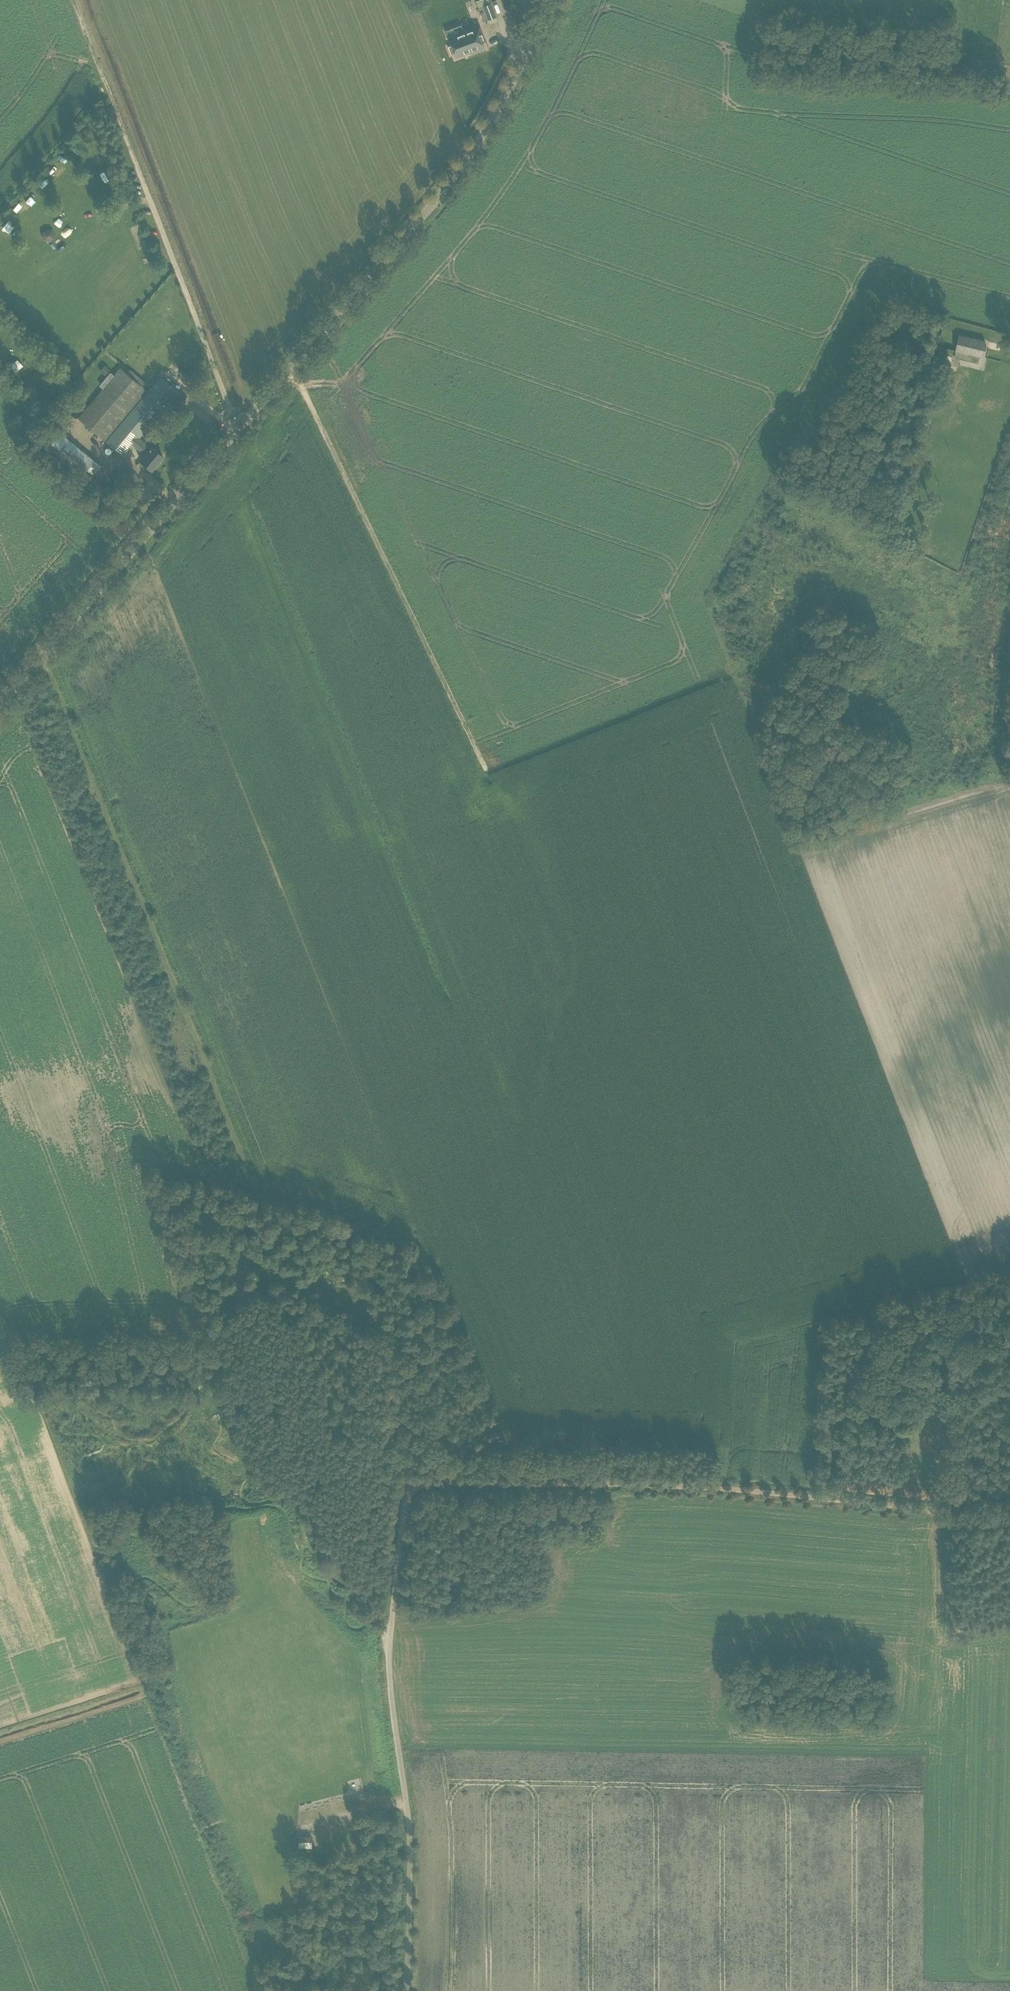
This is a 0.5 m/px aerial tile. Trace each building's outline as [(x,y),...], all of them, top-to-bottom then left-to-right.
[(495,17),(490,3),(478,8),(483,21),(495,17)] [(448,47),(452,56),(465,51),(467,54),(478,50),(470,30),(456,35),(456,37),(449,40),(451,46),(448,47)] [(9,230),(14,223),(7,218),(2,225),(9,230)] [(984,353),(986,345),(984,345),(985,341),(959,335),(956,350),(954,357),(960,359),(962,352),(981,356),(982,352),(984,353)] [(110,369),(104,365),(99,371),(105,375),(110,369)] [(79,418),(105,440),(146,390),(120,368),(79,418)] [(146,465),(145,466),(147,467),(147,466),(151,469),(162,456),(151,447),(151,448),(138,437),(177,391),(160,377),(106,441),(123,455),(133,444),(145,455),(140,460),(146,465)] [(44,450),(78,478),(94,460),(60,431),(44,450)]
